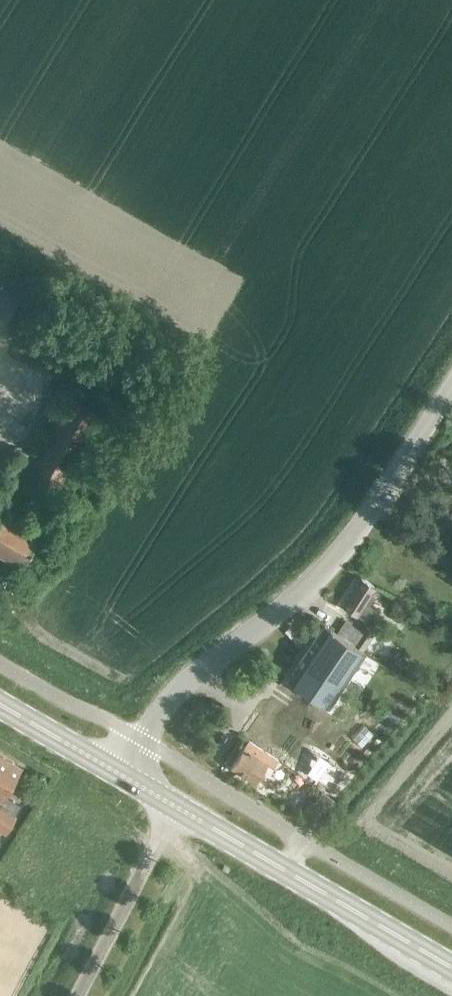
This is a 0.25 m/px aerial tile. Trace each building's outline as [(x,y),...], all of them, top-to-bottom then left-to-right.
[(26,285),(0,270),(0,329),(26,285)] [(65,394),(32,458),(19,484),(54,502),(101,413),(65,394)] [(443,454),(451,459),(451,438),(443,454)] [(7,460),(0,456),(0,469),(3,471),(9,461),(7,460)] [(39,534),(0,512),(0,554),(20,566),(39,534)] [(342,605),(341,606),(366,622),(369,617),(375,608),(369,605),(374,597),(370,594),(375,585),(360,576),(342,605)] [(340,622),(335,630),(342,634),(346,627),(340,622)] [(324,624),(288,679),(328,705),(364,650),(362,650),(353,643),(324,624)] [(363,626),(353,643),(362,650),(373,633),(363,626)] [(273,767),(277,760),(247,740),(243,746),(230,766),(253,782),(266,763),(273,767)] [(309,742),(295,766),(334,789),(342,793),(356,769),(343,761),(346,757),(329,747),(326,751),(309,742)] [(5,833),(14,817),(13,816),(20,804),(5,795),(21,767),(0,754),(0,830),(5,833)]
